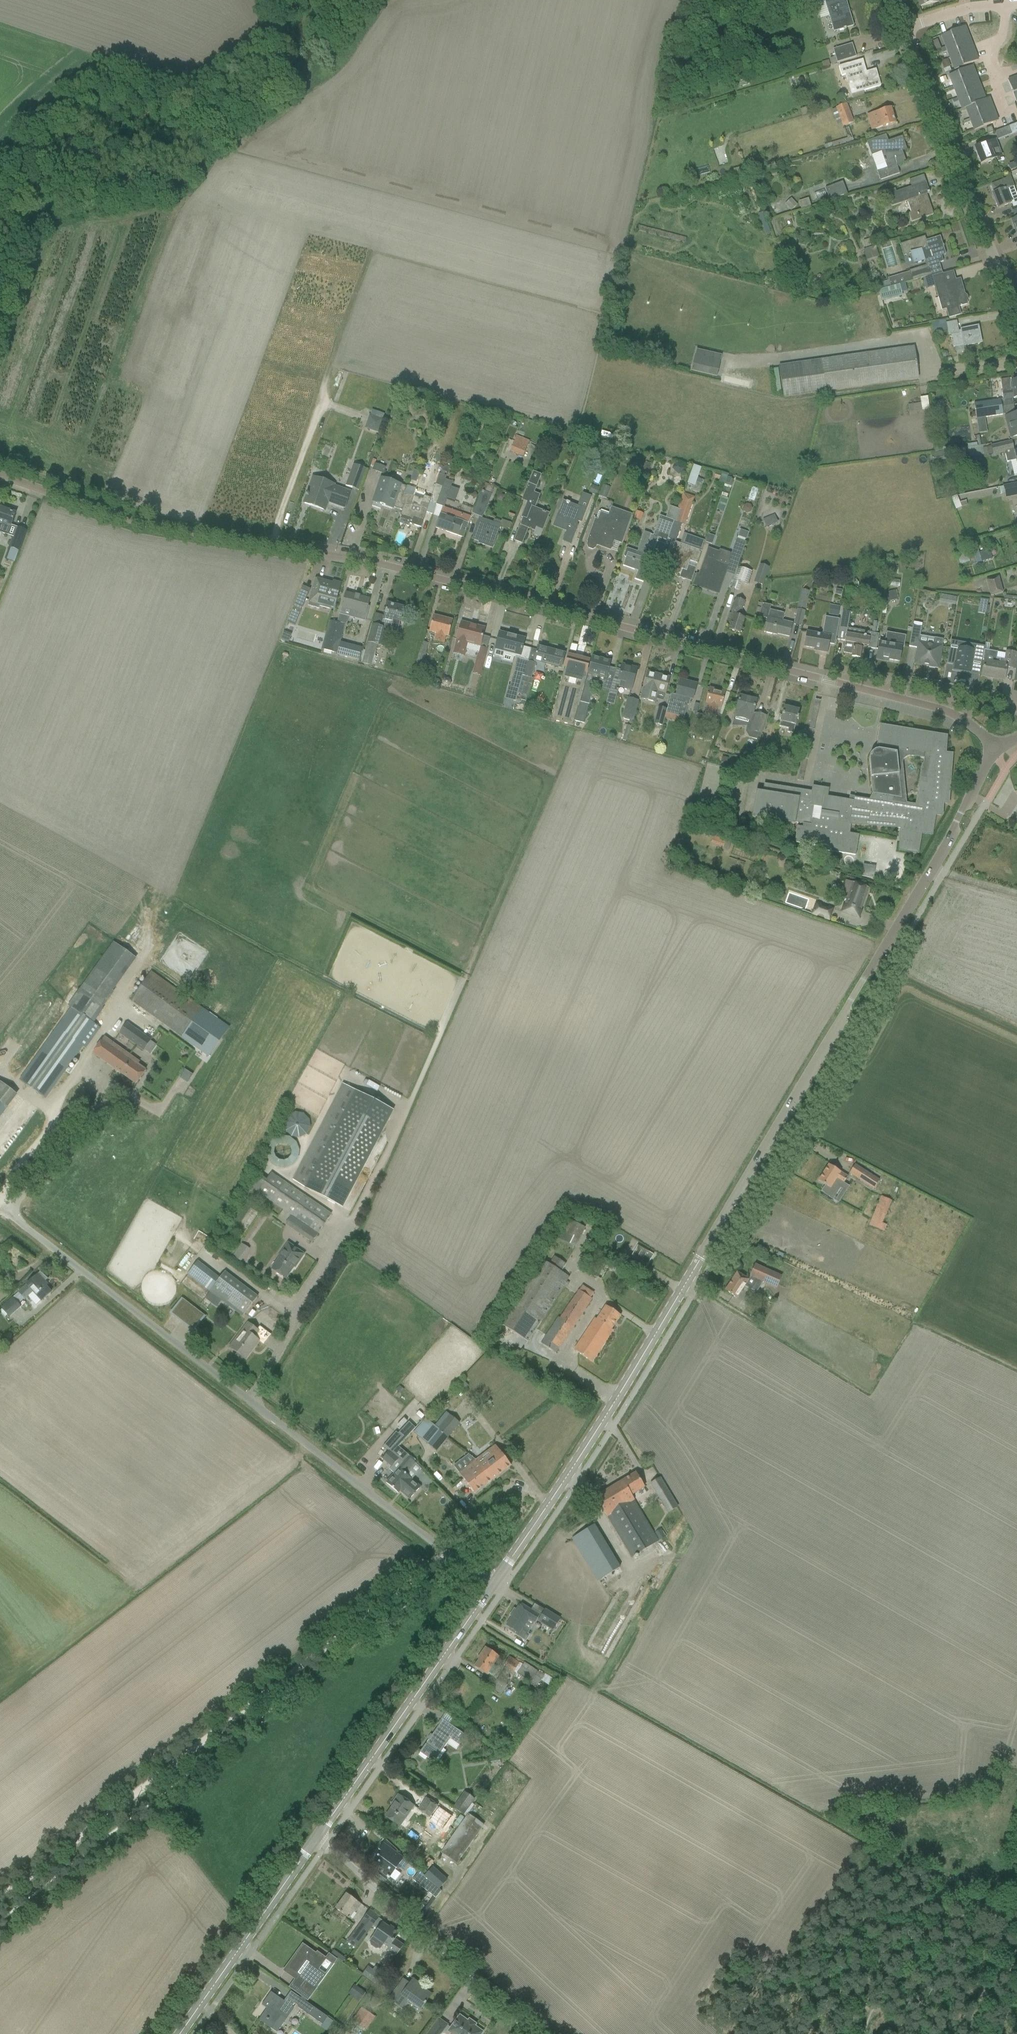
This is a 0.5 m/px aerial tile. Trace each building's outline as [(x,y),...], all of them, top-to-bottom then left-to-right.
[(845,0),(821,0),(822,4),(825,3),(834,32),(853,26),(845,0)] [(969,38),(964,27),(941,36),(945,47),(969,38)] [(969,38),(945,47),(947,51),(950,59),(973,50),(970,42),(969,38)] [(832,50),(837,63),(856,57),(852,44),(832,50)] [(973,50),(950,59),(954,70),(978,61),(973,50)] [(847,82),(848,82),(848,81),(852,80),(856,93),(852,94),(851,94),(851,95),(880,86),(876,70),(866,73),(862,60),(848,64),(838,67),(841,77),(845,75),(847,82)] [(948,60),(941,63),(944,69),(950,67),(948,60)] [(953,87),(976,78),(972,66),(949,75),(953,87)] [(1008,81),(1016,104),(1016,103),(1016,77),(1008,81)] [(953,87),(947,89),(949,92),(954,90),(955,92),(957,98),(981,89),(979,84),(976,78),(953,87)] [(958,99),(952,101),(953,104),(959,101),(962,109),(985,100),(981,89),(957,98),(958,99)] [(962,109),(959,110),(960,113),(966,110),(967,111),(970,119),(993,110),(992,106),(989,98),(985,100),(962,109)] [(836,109),(843,127),(853,123),(845,105),(836,109)] [(871,114),(876,130),(882,128),(895,124),(890,108),(877,112),(878,112),(871,114)] [(970,119),(964,121),(966,124),(971,122),(974,131),(998,121),(993,110),(970,119)] [(994,132),(997,140),(1007,137),(1012,135),(1016,133),(1016,124),(1009,127),(1004,129),(994,132)] [(902,138),(887,143),(885,136),(866,142),(871,156),(880,152),(886,168),(877,171),(880,179),(899,173),(896,166),(906,163),(900,147),(905,145),(902,138)] [(1001,156),(995,141),(974,148),(981,164),(1001,156)] [(924,196),(929,194),(923,176),(909,181),(909,182),(909,181),(911,187),(896,193),(895,190),(886,193),(891,207),(907,202),(911,213),(908,214),(911,223),(933,215),(930,207),(929,208),(926,200),(925,200),(924,196)] [(1013,186),(1010,178),(1000,182),(991,185),(994,194),(992,195),(998,209),(1007,205),(1010,204),(1011,204),(1013,207),(1011,208),(1014,216),(1016,215),(1016,197),(1016,196),(1013,186)] [(825,189),(829,201),(847,194),(842,182),(825,189)] [(799,208),(809,205),(807,199),(797,201),(799,208)] [(900,245),(903,256),(910,254),(913,264),(926,260),(928,267),(943,262),(941,256),(945,255),(943,248),(944,248),(943,246),(940,237),(926,241),(925,237),(900,245)] [(871,239),(863,242),(865,248),(873,246),(871,240),(871,239)] [(863,250),(866,261),(879,257),(876,247),(863,250)] [(910,273),(888,280),(890,287),(899,285),(912,281),(923,278),(923,279),(933,276),(931,277),(929,269),(919,271),(910,274),(910,273)] [(933,276),(923,279),(926,289),(935,286),(938,295),(942,311),(947,309),(949,318),(950,317),(960,315),(958,307),(960,306),(960,307),(962,306),(967,304),(966,303),(967,301),(966,296),(964,295),(962,289),(960,280),(956,281),(945,284),(942,275),(942,273),(941,274),(942,275),(933,277),(933,276)] [(890,287),(878,290),(881,301),(902,296),(899,285),(890,287)] [(945,320),(931,323),(933,333),(947,331),(946,324),(945,320)] [(956,322),(946,324),(947,331),(948,336),(951,335),(952,341),(951,341),(952,342),(952,341),(953,348),(963,346),(964,347),(981,343),(978,326),(968,328),(960,330),(961,333),(959,334),(956,322)] [(918,379),(914,348),(779,367),(783,398),(918,379)] [(695,355),(691,371),(717,377),(720,361),(695,355)] [(780,392),(777,369),(772,369),(775,393),(780,392)] [(1003,400),(1014,398),(1016,398),(1016,380),(1011,381),(1010,378),(1000,380),(1002,391),(1003,400)] [(920,398),(922,411),(929,410),(928,397),(920,398)] [(976,420),(987,418),(985,409),(1001,407),(1000,401),(974,405),(976,420)] [(987,418),(1003,416),(1002,415),(1012,415),(1011,416),(1014,427),(1008,429),(1010,439),(1016,437),(1016,414),(1015,414),(1013,406),(1001,408),(1001,407),(985,409),(987,418)] [(378,432),(382,420),(370,416),(366,428),(378,432)] [(514,435),(508,451),(522,456),(529,440),(514,435)] [(1013,450),(1012,447),(1011,442),(992,447),(993,455),(1013,450)] [(931,453),(932,462),(947,460),(946,451),(931,453)] [(1015,452),(1015,453),(1005,455),(1007,463),(1010,462),(1016,461),(1016,467),(1016,452),(1015,452)] [(359,491),(366,470),(353,465),(345,486),(359,491)] [(517,532),(514,542),(515,541),(522,544),(528,529),(535,532),(534,535),(539,538),(542,531),(543,531),(546,522),(549,514),(546,512),(543,511),(542,512),(534,509),(540,495),(534,493),(541,475),(532,472),(521,501),(527,503),(521,518),(522,519),(517,532)] [(720,480),(719,484),(725,486),(726,483),(728,478),(729,475),(725,474),(723,473),(722,476),(720,480)] [(375,497),(372,507),(380,510),(382,506),(392,509),(392,508),(397,509),(402,511),(400,516),(400,517),(404,504),(410,506),(413,497),(404,494),(407,487),(405,486),(389,481),(381,478),(378,490),(375,497)] [(442,487),(436,505),(443,508),(452,482),(445,480),(442,487)] [(344,509),(350,493),(334,487),(334,485),(324,481),(321,488),(310,484),(307,494),(306,494),(306,496),(303,503),(325,511),(329,501),(333,503),(333,504),(344,509)] [(1005,498),(1016,495),(1016,484),(1003,487),(1005,498)] [(401,517),(400,519),(409,522),(408,524),(421,528),(426,513),(432,515),(436,505),(442,487),(435,485),(431,498),(424,496),(422,500),(413,497),(410,506),(404,504),(400,517),(401,517)] [(602,485),(599,495),(606,498),(610,488),(602,485)] [(481,491),(472,514),(482,518),(491,495),(481,491)] [(556,518),(553,525),(567,530),(562,542),(570,545),(569,545),(570,546),(574,536),(578,526),(576,525),(577,522),(581,523),(591,497),(583,494),(577,508),(569,505),(570,503),(566,502),(563,501),(560,509),(556,518)] [(667,542),(658,565),(663,567),(670,569),(670,572),(672,574),(675,574),(677,574),(680,573),(681,569),(686,571),(690,561),(697,564),(700,554),(701,552),(698,551),(675,543),(682,524),(683,521),(686,522),(693,503),(681,499),(678,510),(676,514),(674,522),(667,542)] [(621,543),(631,515),(610,507),(608,514),(601,511),(599,512),(596,519),(587,542),(588,542),(587,545),(588,548),(592,550),(595,548),(596,545),(610,550),(614,541),(621,543)] [(626,558),(623,566),(638,572),(635,579),(634,580),(643,583),(643,582),(646,573),(659,539),(667,542),(674,522),(676,514),(678,510),(669,507),(665,518),(659,516),(652,536),(651,535),(644,555),(627,549),(626,549),(624,556),(624,558),(626,558)] [(2,534),(13,538),(6,560),(14,562),(18,551),(19,551),(26,531),(11,526),(15,514),(0,508),(0,533),(2,534)] [(443,508),(439,518),(435,528),(463,538),(470,517),(443,508)] [(763,519),(766,528),(778,523),(774,515),(763,519)] [(483,543),(482,544),(492,548),(499,526),(480,519),(473,539),(483,543)] [(740,531),(738,537),(746,540),(748,533),(740,531)] [(738,541),(731,561),(739,564),(746,544),(738,541)] [(697,575),(693,585),(702,588),(703,586),(708,588),(707,590),(718,594),(728,567),(717,563),(720,553),(708,549),(699,576),(697,575)] [(957,553),(961,566),(969,563),(969,564),(991,559),(989,550),(979,553),(978,552),(973,553),(974,554),(967,556),(966,550),(957,553)] [(759,565),(756,574),(765,577),(768,567),(759,565)] [(735,577),(734,580),(741,582),(748,585),(752,572),(738,567),(735,577)] [(986,581),(990,596),(1002,593),(998,577),(986,581)] [(334,610),(339,593),(341,584),(333,581),(332,583),(315,579),(308,603),(334,610)] [(345,593),(339,615),(365,622),(369,607),(368,607),(370,600),(345,593)] [(292,610),(300,613),(306,599),(298,596),(292,610)] [(948,596),(947,604),(955,605),(956,598),(948,596)] [(728,630),(740,634),(743,624),(744,619),(739,617),(744,602),(735,599),(731,614),(728,623),(730,624),(728,630)] [(390,631),(397,633),(400,621),(404,608),(395,606),(396,604),(390,602),(389,604),(387,604),(385,614),(382,623),(391,625),(390,631)] [(774,634),(789,637),(792,625),(782,622),(784,614),(770,610),(771,606),(762,604),(759,617),(767,619),(764,633),(774,635),(774,634)] [(828,614),(837,615),(838,607),(829,606),(828,614)] [(793,625),(801,627),(805,611),(797,609),(793,625)] [(869,639),(870,633),(847,629),(850,613),(851,610),(843,609),(837,639),(845,641),(842,653),(852,655),(851,658),(859,659),(861,648),(860,648),(861,645),(868,647),(869,639)] [(437,633),(435,641),(444,643),(446,635),(448,636),(450,631),(452,621),(434,616),(431,626),(430,631),(437,633)] [(819,650),(819,652),(827,653),(829,644),(835,645),(839,620),(831,619),(830,625),(827,624),(826,629),(823,629),(822,635),(806,632),(804,647),(819,650)] [(321,650),(337,654),(345,625),(329,621),(321,650)] [(871,627),(869,632),(875,634),(878,623),(874,622),(872,627),(871,627)] [(454,653),(463,656),(467,642),(480,646),(482,639),(485,629),(461,623),(457,639),(458,640),(454,653)] [(368,643),(380,645),(384,627),(372,624),(368,643)] [(915,662),(926,664),(926,666),(938,669),(941,647),(942,640),(934,638),(933,646),(918,643),(921,628),(912,627),(910,637),(909,647),(917,649),(915,662)] [(494,654),(493,657),(501,659),(502,656),(503,656),(503,653),(514,656),(515,654),(521,655),(525,639),(499,633),(494,654)] [(879,635),(870,633),(869,639),(868,647),(868,648),(876,650),(879,635)] [(887,658),(887,660),(899,662),(902,647),(903,648),(905,636),(886,633),(884,644),(879,643),(876,658),(883,659),(883,658),(887,658)] [(340,642),(337,655),(358,661),(362,648),(340,642)] [(412,674),(419,676),(428,643),(421,642),(412,674)] [(949,648),(947,664),(953,665),(951,671),(967,674),(969,662),(981,664),(984,646),(959,642),(958,650),(950,648),(949,648)] [(363,663),(373,665),(377,649),(367,647),(363,663)] [(538,647),(535,657),(534,661),(561,668),(565,654),(538,647)] [(475,664),(482,666),(486,650),(480,648),(475,664)] [(981,676),(1004,680),(1006,668),(1015,669),(1016,665),(1016,659),(1016,654),(1006,652),(1006,654),(1004,660),(996,658),(997,653),(988,651),(984,650),(982,660),(984,661),(981,676)] [(583,688),(588,670),(590,660),(568,655),(551,720),(572,726),(574,721),(584,723),(589,705),(584,704),(579,702),(582,688),(583,688)] [(602,688),(609,690),(615,670),(609,668),(610,662),(592,658),(589,670),(588,670),(583,688),(582,688),(579,702),(584,704),(586,696),(588,696),(592,692),(593,688),(591,688),(594,675),(605,678),(602,688)] [(508,686),(505,699),(515,702),(516,700),(521,681),(522,676),(524,677),(528,662),(521,660),(519,660),(517,659),(510,687),(508,686)] [(535,664),(528,662),(524,677),(522,676),(521,681),(531,684),(532,679),(531,678),(535,664)] [(615,670),(609,690),(610,690),(609,694),(616,696),(618,691),(619,689),(617,689),(619,680),(626,682),(624,689),(631,690),(636,671),(635,671),(630,669),(630,668),(622,665),(621,672),(615,671),(616,670),(615,670)] [(658,693),(665,695),(669,678),(647,672),(640,699),(656,703),(658,693)] [(667,710),(666,713),(678,716),(684,717),(687,706),(688,706),(690,699),(693,700),(694,695),(697,685),(679,680),(676,695),(671,694),(669,700),(667,710)] [(705,715),(715,717),(715,714),(717,706),(721,707),(723,702),(725,692),(709,688),(706,698),(705,703),(708,704),(706,711),(706,712),(705,715)] [(734,717),(750,721),(753,722),(750,731),(761,734),(766,717),(753,714),(756,700),(740,696),(737,706),(734,717)] [(632,721),(637,701),(628,699),(623,718),(632,721)] [(654,724),(662,726),(667,710),(658,707),(654,724)] [(788,729),(787,733),(793,734),(797,719),(798,720),(798,717),(797,717),(799,711),(783,707),(779,727),(788,729)] [(695,713),(690,733),(700,736),(705,716),(695,713)] [(872,753),(870,755),(870,756),(869,758),(869,759),(869,761),(872,794),(874,795),(873,802),(855,799),(855,797),(849,796),(849,801),(824,797),(825,789),(813,787),(812,792),(764,784),(763,793),(756,792),(752,818),(794,825),(794,824),(802,825),(802,828),(797,827),(794,843),(825,848),(824,851),(855,856),(859,835),(849,834),(851,824),(866,826),(867,824),(871,825),(882,827),(882,825),(887,826),(887,827),(902,829),(899,850),(917,853),(920,834),(931,835),(932,830),(935,815),(940,816),(942,803),(947,804),(949,788),(948,788),(951,773),(949,772),(952,755),(945,754),(946,737),(881,726),(878,745),(880,745),(879,750),(878,750),(876,751),(875,751),(873,752),(872,753)] [(710,843),(723,847),(726,839),(713,835),(710,843)] [(861,877),(873,879),(875,872),(862,869),(861,877)] [(848,895),(842,913),(858,918),(868,888),(846,880),(841,893),(848,895)] [(812,914),(829,920),(832,909),(816,903),(812,914)] [(131,1001),(183,1039),(208,1056),(228,1028),(204,1010),(151,972),(131,1001)] [(89,1011),(102,995),(85,983),(68,1006),(73,1009),(21,1081),(45,1098),(82,1046),(86,1049),(100,1028),(83,1017),(88,1010),(89,1011)] [(127,1023),(119,1034),(143,1051),(151,1040),(127,1023)] [(133,1062),(134,1059),(104,1038),(93,1054),(136,1084),(145,1071),(133,1062)] [(17,1095),(0,1082),(0,1117),(17,1095)] [(303,1187),(342,1208),(392,1110),(353,1090),(342,1084),(291,1181),(303,1187)] [(119,1108),(127,1114),(133,1106),(124,1100),(119,1108)] [(282,1121),(282,1136),(308,1136),(308,1113),(291,1113),(291,1121),(282,1121)] [(298,1139),(271,1135),(266,1161),(274,1162),(273,1166),(293,1169),(298,1139)] [(828,1165),(818,1181),(825,1186),(824,1188),(823,1187),(820,1192),(829,1197),(828,1198),(832,1201),(833,1200),(843,1184),(847,1177),(840,1173),(840,1172),(837,1170),(828,1165)] [(849,1175),(873,1190),(878,1181),(855,1166),(849,1175)] [(291,1215),(285,1224),(311,1243),(331,1214),(271,1173),(266,1181),(259,1177),(252,1187),(258,1192),(291,1215)] [(879,1230),(892,1202),(881,1197),(869,1226),(879,1230)] [(561,1233),(557,1240),(576,1248),(588,1222),(576,1216),(573,1223),(566,1220),(560,1233),(561,1233)] [(240,1243),(231,1257),(240,1262),(248,1249),(240,1243)] [(271,1270),(285,1279),(294,1267),(295,1267),(304,1254),(287,1243),(278,1258),(279,1258),(271,1270)] [(628,1264),(624,1269),(640,1279),(653,1259),(638,1249),(631,1259),(636,1262),(633,1267),(628,1264)] [(538,1258),(497,1322),(527,1342),(535,1329),(563,1286),(568,1278),(560,1272),(565,1265),(554,1257),(549,1265),(548,1264),(547,1264),(540,1259),(538,1258)] [(592,1275),(602,1280),(611,1263),(601,1257),(592,1275)] [(186,1275),(242,1318),(257,1298),(224,1272),(219,1279),(197,1262),(186,1275)] [(750,1277),(748,1280),(737,1273),(725,1291),(736,1299),(744,1287),(750,1290),(757,1280),(763,1283),(765,1280),(777,1285),(781,1277),(755,1265),(750,1277)] [(51,1292),(43,1283),(47,1279),(48,1280),(48,1279),(40,1272),(39,1273),(40,1273),(26,1285),(27,1285),(18,1292),(25,1299),(33,1292),(41,1301),(51,1292)] [(555,1353),(591,1299),(579,1291),(561,1319),(559,1318),(541,1343),(555,1353)] [(9,1317),(20,1308),(12,1299),(1,1308),(9,1317)] [(191,1307),(189,1309),(181,1303),(173,1314),(188,1325),(192,1319),(197,1323),(202,1316),(191,1307)] [(591,1362),(613,1331),(611,1329),(620,1316),(606,1306),(597,1320),(595,1318),(574,1350),(591,1362)] [(235,1355),(242,1361),(244,1359),(245,1359),(259,1341),(254,1337),(258,1331),(248,1323),(234,1341),(237,1343),(232,1349),(229,1347),(237,1353),(235,1355)] [(509,1350),(518,1355),(520,1352),(512,1346),(509,1350)] [(462,1380),(458,1384),(463,1389),(467,1385),(462,1380)] [(434,1427),(437,1429),(447,1438),(460,1422),(446,1413),(434,1427)] [(447,1438),(437,1429),(426,1443),(436,1451),(447,1438)] [(405,1474),(415,1463),(408,1458),(410,1457),(395,1444),(382,1459),(391,1467),(389,1470),(394,1474),(386,1483),(398,1494),(401,1490),(403,1491),(402,1493),(409,1500),(420,1487),(412,1480),(405,1474)] [(495,1446),(476,1460),(491,1481),(511,1466),(495,1446)] [(491,1481),(476,1460),(459,1473),(474,1494),(491,1481)] [(595,1497),(600,1506),(631,1557),(658,1541),(633,1500),(631,1496),(644,1488),(635,1473),(595,1497)] [(650,1484),(667,1513),(678,1507),(661,1477),(650,1484)] [(655,1533),(659,1540),(665,1537),(661,1529),(655,1533)] [(604,1541),(581,1554),(598,1581),(620,1568),(604,1541)] [(513,1609),(509,1615),(511,1617),(506,1626),(509,1628),(508,1630),(525,1641),(530,1635),(521,1630),(528,1619),(534,1623),(539,1616),(521,1605),(517,1611),(516,1610),(513,1609)] [(537,1621),(552,1631),(559,1620),(544,1610),(537,1621)] [(474,1666),(486,1674),(498,1657),(485,1648),(480,1655),(482,1656),(474,1666)] [(503,1666),(513,1673),(519,1663),(509,1657),(503,1666)] [(516,1674),(537,1686),(544,1676),(524,1662),(516,1674)] [(501,1694),(509,1682),(504,1679),(500,1676),(491,1688),(501,1694)] [(429,1739),(419,1753),(434,1763),(440,1754),(439,1754),(450,1739),(459,1745),(466,1736),(457,1729),(443,1720),(442,1720),(443,1720),(442,1721),(441,1720),(438,1724),(439,1725),(439,1726),(439,1725),(431,1736),(430,1735),(428,1738),(429,1739)] [(453,1808),(463,1815),(475,1799),(464,1791),(453,1808)] [(394,1801),(395,1802),(385,1817),(399,1827),(414,1806),(398,1795),(394,1801)] [(418,1810),(429,1817),(437,1806),(426,1798),(418,1810)] [(447,1844),(441,1853),(456,1863),(462,1855),(484,1825),(468,1814),(447,1844)] [(378,1855),(373,1862),(384,1871),(382,1874),(389,1878),(390,1877),(395,1881),(400,1874),(395,1870),(403,1858),(383,1843),(378,1850),(382,1853),(379,1856),(378,1855)] [(428,1858),(422,1867),(428,1870),(434,1862),(428,1858)] [(447,1880),(433,1867),(424,1876),(438,1889),(447,1880)] [(438,1889),(424,1876),(419,1871),(412,1880),(436,1898),(441,1891),(438,1889)] [(335,1909),(343,1915),(348,1918),(353,1911),(355,1913),(361,1904),(346,1894),(335,1909)] [(363,1921),(348,1942),(357,1949),(372,1927),(373,1925),(379,1917),(370,1911),(364,1919),(363,1921)] [(387,1949),(396,1956),(403,1945),(395,1939),(400,1932),(393,1928),(392,1930),(382,1923),(373,1936),(368,1942),(369,1943),(370,1945),(375,1949),(377,1948),(379,1950),(384,1944),(389,1947),(387,1949)] [(303,1945),(288,1967),(300,1975),(290,1988),(289,1987),(288,1987),(308,2001),(317,1988),(308,1982),(325,1957),(317,1951),(316,1953),(302,1943),(302,1944),(303,1945)] [(334,1950),(331,1954),(336,1958),(342,1962),(344,1959),(345,1958),(334,1950)] [(361,1975),(375,1984),(384,1973),(375,1966),(372,1970),(368,1966),(361,1975)] [(425,2002),(431,1995),(417,1985),(416,1987),(410,1983),(409,1984),(403,1980),(389,1999),(402,2008),(408,1999),(421,2009),(426,2002),(425,2002)] [(348,1994),(359,2001),(365,1992),(355,1985),(348,1994)] [(277,2033),(294,2008),(271,1992),(261,2005),(266,2009),(258,2020),(277,2033)] [(328,2017),(299,1997),(294,2004),(298,2006),(297,2007),(322,2025),(328,2017)] [(352,2020),(366,2030),(375,2017),(361,2007),(352,2020)] [(476,2024),(469,2019),(468,2021),(459,2015),(447,2032),(450,2033),(481,2033),(483,2032),(474,2026),(476,2024)] [(447,2025),(438,2019),(427,2033),(441,2033),(447,2025)]
